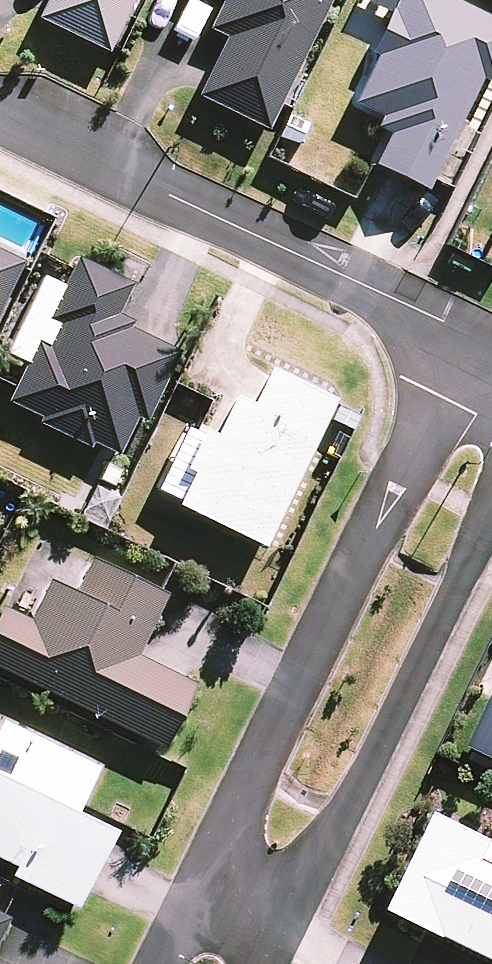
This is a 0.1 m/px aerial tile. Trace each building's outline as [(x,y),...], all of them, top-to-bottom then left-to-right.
[(39,19),(110,53),(135,0),(48,0),(39,19)] [(224,1),(210,29),(227,37),(199,96),(266,128),(327,0),(221,0),(224,1)] [(355,104),(379,115),(373,129),(389,137),(376,165),(427,189),(479,78),(491,84),(491,21),(448,0),(396,0),(371,52),(378,55),(355,104)] [(0,253),(0,295),(17,261),(0,253)] [(48,321),(58,326),(48,346),(38,341),(8,403),(40,418),(37,422),(90,448),(93,442),(118,454),(135,419),(142,422),(180,345),(124,318),(140,286),(80,256),(48,321)] [(251,410),(221,395),(187,469),(193,472),(177,505),(264,546),(333,400),(270,370),(251,410)] [(68,549),(32,624),(2,609),(0,613),(0,668),(162,747),(193,684),(137,657),(167,597),(68,549)] [(469,751),(491,761),(491,697),(469,751)] [(3,722),(0,727),(0,858),(15,866),(12,874),(76,906),(113,831),(74,811),(95,769),(3,722)] [(435,816),(389,911),(491,961),(491,843),(435,816)] [(0,913),(0,936),(9,918),(0,913)]
